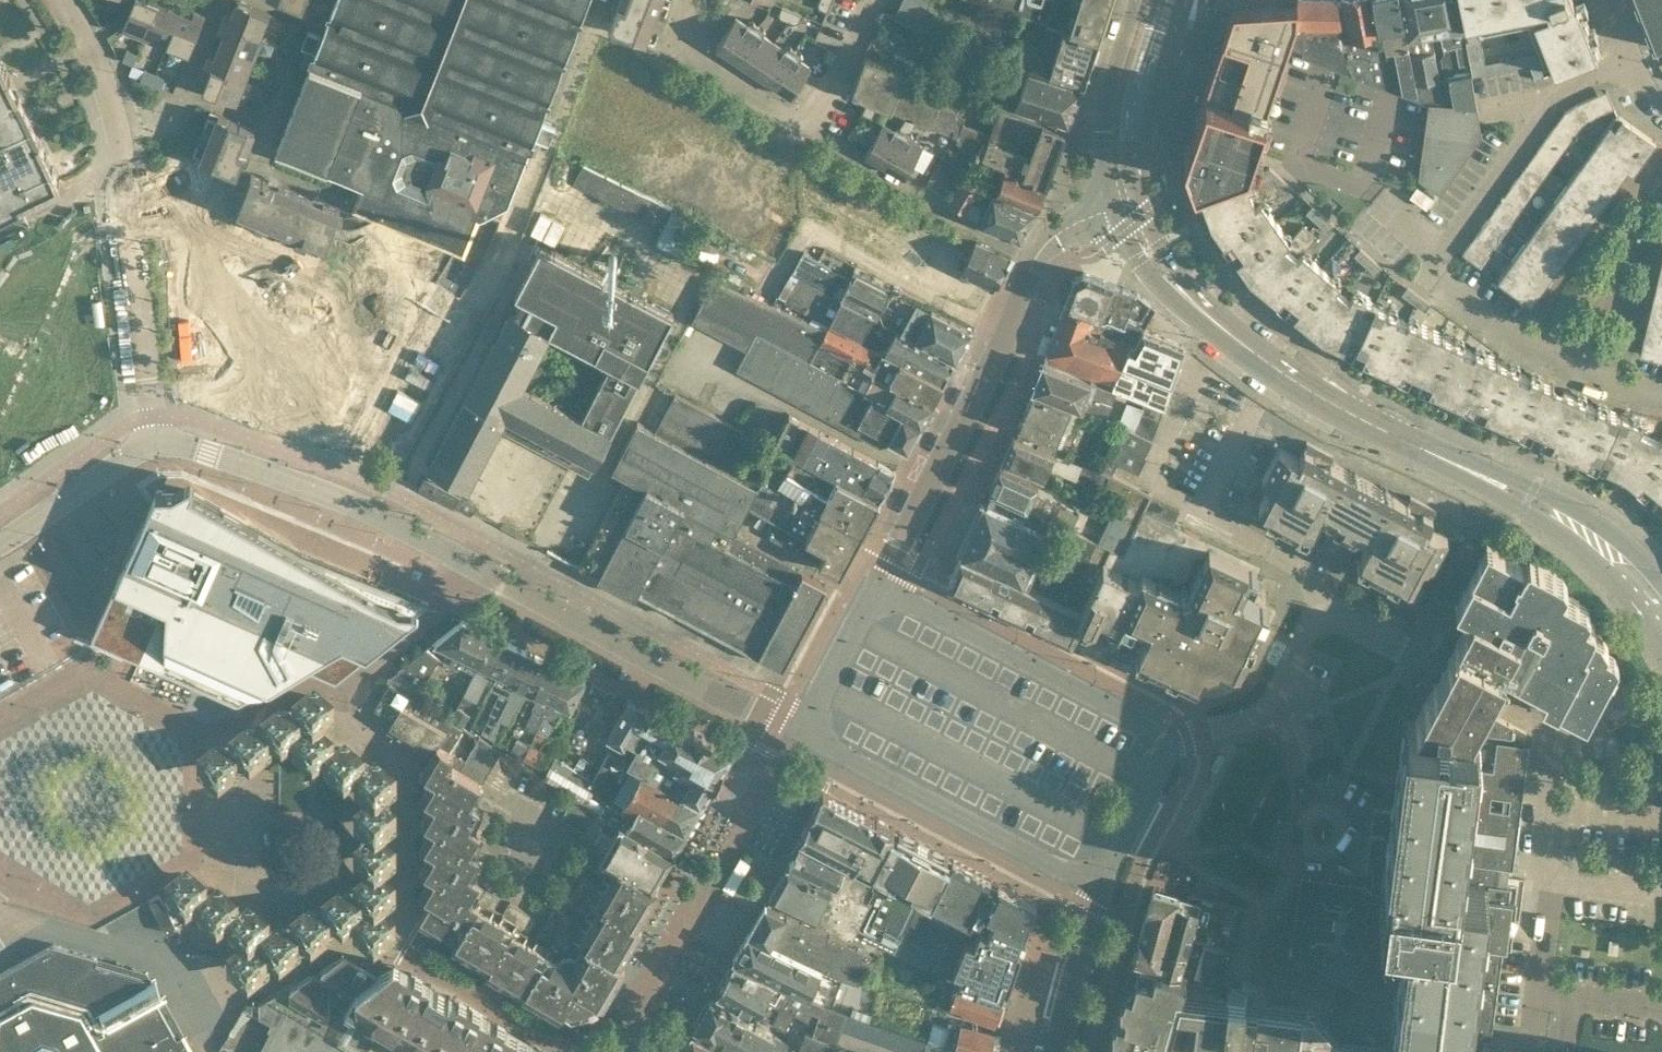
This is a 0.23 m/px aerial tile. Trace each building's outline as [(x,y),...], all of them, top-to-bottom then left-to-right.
[(119,0),(108,0),(106,5),(116,9),(119,0)] [(159,0),(133,0),(123,25),(145,34),(159,0)] [(180,10),(169,5),(171,0),(159,0),(145,34),(167,42),(180,10)] [(195,142),(223,183),(229,180),(236,190),(230,193),(241,209),(246,206),(253,215),(247,219),(258,235),(264,232),(270,241),(265,245),(275,261),(281,258),(288,267),(282,271),(293,287),(298,284),(305,293),(300,297),(316,321),(321,317),(327,327),(322,331),(357,384),(388,364),(381,354),(390,348),(391,348),(407,307),(401,304),(405,293),(411,296),(419,278),(412,275),(417,264),(423,267),(430,249),(424,246),(428,235),(434,238),(442,220),(435,217),(440,206),(446,209),(453,191),(442,186),(447,173),(443,172),(449,157),(453,158),(459,143),(455,141),(461,127),(465,128),(471,113),(467,111),(473,96),(477,98),(483,82),(479,81),(485,66),(489,68),(495,52),(491,51),(497,36),(501,37),(507,22),(503,20),(509,6),(513,7),(516,0),(464,0),(397,171),(400,172),(356,281),(279,165),(288,160),(280,147),(221,124),(217,127),(217,128),(203,137),(203,136),(195,142)] [(270,12),(239,0),(237,0),(233,11),(228,9),(224,19),(261,34),(270,12)] [(289,83),(301,88),(293,108),(403,152),(411,132),(479,159),(460,205),(500,221),(534,136),(542,139),(548,141),(556,123),(553,122),(602,0),(321,0),(311,26),(309,25),(302,44),(304,45),(289,83)] [(608,24),(653,42),(670,0),(618,0),(608,24)] [(831,0),(830,0),(819,0),(818,3),(819,7),(827,10),(831,0)] [(930,0),(901,0),(894,15),(919,25),(930,0)] [(1110,0),(984,0),(1047,20),(1098,36),(1099,34),(1110,0)] [(1337,0),(1299,0),(1299,3),(1297,23),(1305,23),(1303,50),(1302,55),(1350,73),(1341,26),(1337,0)] [(1373,0),(1337,0),(1341,26),(1350,73),(1389,88),(1377,23),(1373,0)] [(1399,0),(1373,0),(1377,23),(1389,88),(1419,99),(1410,53),(1399,0)] [(1429,33),(1435,32),(1429,0),(1399,0),(1410,53),(1432,49),(1429,33)] [(1465,37),(1466,37),(1459,0),(1429,0),(1435,32),(1438,31),(1442,52),(1448,51),(1447,46),(1455,45),(1458,65),(1469,63),(1465,37)] [(1583,8),(1579,10),(1575,2),(1574,2),(1573,0),(1459,0),(1466,37),(1465,37),(1469,63),(1471,71),(1472,75),(1529,63),(1535,79),(1544,75),(1535,52),(1486,62),(1481,27),(1527,17),(1544,59),(1549,58),(1554,71),(1600,53),(1583,8)] [(1653,46),(1661,43),(1661,0),(1634,0),(1653,46)] [(1248,160),(1287,45),(1296,18),(1297,3),(1294,3),(1273,5),(1233,7),(1195,120),(1189,139),(1184,153),(1195,180),(1247,161),(1248,160)] [(782,5),(779,13),(781,17),(788,20),(792,9),(782,5)] [(190,51),(205,13),(194,9),(192,14),(180,10),(167,42),(190,51)] [(792,9),(788,20),(796,22),(799,20),(802,13),(792,9)] [(932,31),(919,25),(894,15),(882,10),(876,24),(926,44),(932,31)] [(735,58),(758,24),(755,22),(754,20),(748,21),(747,23),(736,16),(716,46),(735,58)] [(253,57),(261,34),(224,19),(219,30),(225,32),(220,44),(253,57)] [(296,35),(300,24),(290,20),(286,31),(296,35)] [(1084,81),(1098,36),(1047,20),(1040,43),(1025,38),(1017,62),(1084,81)] [(754,70),(774,41),(764,35),(766,32),(765,26),(762,27),(758,24),(735,58),(754,70)] [(773,83),(796,49),(793,47),(792,45),(786,46),(785,48),(774,41),(754,70),(773,83)] [(244,79),(253,57),(220,44),(216,55),(210,53),(206,64),(244,79)] [(127,48),(123,58),(134,63),(138,53),(127,48)] [(831,64),(837,55),(828,48),(824,55),(825,59),(831,64)] [(811,66),(801,59),(802,56),(801,50),(799,51),(796,49),(773,83),(792,95),(811,66)] [(1438,77),(1432,49),(1410,53),(1419,99),(1428,102),(1429,100),(1452,102),(1448,75),(1444,76),(1438,77)] [(1045,180),(1059,142),(1064,130),(1065,131),(1066,130),(1001,104),(990,132),(964,122),(966,116),(899,85),(907,68),(865,52),(852,88),(869,96),(908,112),(913,115),(918,117),(940,128),(940,127),(954,135),(952,137),(954,138),(991,157),(1006,164),(1045,180)] [(283,69),(287,58),(277,54),(273,65),(283,69)] [(0,55),(0,210),(19,201),(20,204),(22,204),(21,200),(61,181),(0,55)] [(1450,59),(1441,60),(1444,76),(1448,75),(1452,102),(1476,103),(1472,75),(1471,71),(1453,75),(1450,59)] [(235,101),(244,79),(206,64),(202,74),(207,76),(203,88),(235,101)] [(279,79),(283,69),(273,65),(269,75),(279,79)] [(151,83),(155,73),(145,68),(141,78),(151,83)] [(1076,104),(1083,85),(1028,68),(1022,84),(1076,104)] [(166,77),(155,73),(151,83),(162,87),(166,77)] [(1068,123),(1076,104),(1022,84),(1022,87),(995,78),(989,96),(1068,123)] [(1595,94),(1587,98),(1595,116),(1596,115),(1603,112),(1595,94)] [(265,113),(270,102),(260,98),(255,109),(265,113)] [(1480,125),(1476,103),(1452,102),(1429,100),(1428,102),(1418,176),(1440,192),(1481,134),(1480,125)] [(874,105),(867,102),(862,112),(872,117),(876,109),(874,105)] [(885,164),(913,116),(913,115),(908,112),(901,124),(896,126),(894,129),(883,122),(865,153),(885,164)] [(1564,112),(1559,119),(1576,132),(1582,124),(1564,112)] [(1656,141),(1617,113),(1594,144),(1628,169),(1633,172),(1656,141)] [(905,175),(923,145),(911,138),(913,136),(911,130),(918,117),(913,115),(913,116),(885,164),(905,175)] [(1559,119),(1554,126),(1571,139),(1576,132),(1559,119)] [(1614,188),(1628,169),(1594,144),(1580,164),(1614,188)] [(1536,150),(1531,157),(1549,170),(1554,163),(1536,150)] [(1047,181),(1045,180),(1006,164),(991,157),(985,174),(997,179),(993,189),(996,190),(996,191),(1037,207),(1047,181)] [(1531,157),(1526,164),(1543,177),(1549,170),(1531,157)] [(1586,401),(1587,398),(1567,389),(1563,388),(1554,383),(1550,381),(1530,372),(1529,375),(1519,371),(1521,368),(1497,357),(1475,347),(1473,350),(1464,346),(1465,343),(1408,317),(1407,320),(1397,315),(1398,312),(1353,292),(1350,298),(1336,287),(1340,282),(1303,251),(1316,235),(1303,224),(1290,240),(1262,200),(1281,193),(1275,176),(1255,184),(1247,161),(1195,180),(1198,190),(1210,221),(1213,228),(1225,244),(1232,239),(1243,255),(1236,260),(1248,276),(1253,282),(1279,303),(1284,296),(1299,308),(1293,315),(1319,336),(1325,340),(1331,343),(1344,348),(1347,340),(1365,349),(1361,356),(1399,374),(1403,366),(1432,379),(1428,387),(1466,404),(1469,396),(1487,404),(1484,412),(1496,418),(1521,429),(1522,428),(1525,421),(1534,426),(1544,430),(1554,434),(1551,441),(1550,443),(1575,454),(1588,460),(1591,452),(1609,460),(1606,468),(1620,474),(1626,478),(1638,488),(1643,481),(1661,496),(1661,436),(1661,435),(1659,438),(1640,430),(1643,423),(1617,412),(1597,403),(1596,406),(1586,401)] [(653,198),(583,163),(573,182),(662,228),(671,208),(653,198)] [(1600,207),(1614,188),(1580,164),(1566,183),(1600,207)] [(1275,176),(1279,175),(1270,166),(1251,173),(1255,184),(1275,176)] [(1037,207),(996,191),(996,190),(993,189),(991,191),(965,175),(948,201),(979,221),(1021,238),(1037,207)] [(1294,188),(1279,175),(1275,176),(1281,193),(1294,188)] [(1586,226),(1600,207),(1566,183),(1553,202),(1586,226)] [(1417,184),(1409,195),(1426,207),(1434,196),(1417,184)] [(1509,189),(1503,196),(1521,208),(1526,201),(1509,189)] [(1503,196),(1498,203),(1516,215),(1521,208),(1503,196)] [(1572,245),(1586,226),(1553,202),(1539,221),(1572,245)] [(1306,211),(1317,221),(1323,213),(1312,204),(1306,211)] [(924,210),(918,223),(965,246),(963,251),(968,253),(959,271),(994,288),(1011,257),(1011,255),(976,238),(945,221),(924,210)] [(542,212),(532,231),(555,243),(565,224),(542,212)] [(1334,223),(1323,213),(1317,221),(1327,230),(1334,223)] [(1559,265),(1572,245),(1539,221),(1525,240),(1559,265)] [(1481,227),(1476,234),(1493,247),(1498,240),(1481,227)] [(1476,234),(1470,242),(1488,254),(1493,247),(1476,234)] [(1545,284),(1559,265),(1525,240),(1511,260),(1545,284)] [(430,466),(468,486),(500,427),(591,474),(675,314),(561,254),(541,244),(515,293),(523,297),(516,312),(512,310),(430,466)] [(973,326),(899,288),(892,288),(854,269),(849,278),(824,265),(826,260),(803,247),(790,272),(798,276),(799,274),(842,297),(842,296),(884,318),(916,335),(957,356),(973,326)] [(1354,254),(1365,263),(1371,256),(1360,247),(1354,254)] [(1382,266),(1371,256),(1365,263),(1375,273),(1382,266)] [(1531,303),(1545,284),(1511,260),(1497,279),(1531,303)] [(1084,271),(1075,275),(1066,301),(1102,314),(1123,323),(1128,312),(1141,318),(1150,302),(1137,291),(1084,271)] [(798,276),(786,300),(829,322),(830,321),(861,337),(873,312),(842,296),(842,297),(799,274),(798,276)] [(714,278),(700,305),(754,335),(757,330),(839,374),(903,411),(903,412),(922,423),(933,402),(819,341),(826,328),(774,304),(727,283),(727,284),(714,278)] [(1655,283),(1650,306),(1661,309),(1661,285),(1655,283)] [(1402,293),(1413,301),(1419,294),(1407,285),(1402,293)] [(1431,302),(1419,294),(1413,301),(1425,310),(1431,302)] [(1134,343),(1144,328),(1138,325),(1141,318),(1128,312),(1123,323),(1102,314),(1066,301),(1045,358),(1099,378),(1098,379),(1113,386),(1114,383),(1132,342),(1134,343)] [(908,448),(922,423),(903,412),(903,411),(839,374),(757,330),(754,335),(700,305),(692,319),(747,348),(736,368),(879,445),(887,442),(890,439),(908,448)] [(1650,306),(1645,329),(1661,333),(1661,309),(1650,306)] [(884,318),(878,329),(892,336),(885,350),(944,381),(957,356),(916,335),(884,318)] [(933,402),(944,381),(885,350),(871,347),(828,324),(826,328),(819,341),(933,402)] [(1165,405),(1186,345),(1144,328),(1134,343),(1132,342),(1114,383),(1146,397),(1164,405),(1165,405)] [(1645,329),(1639,352),(1661,358),(1661,333),(1645,329)] [(1097,379),(1098,379),(1099,378),(1045,358),(1043,362),(1033,389),(1078,408),(1081,409),(1082,408),(1105,418),(1116,392),(1095,383),(1097,379)] [(1070,428),(1078,408),(1033,389),(1018,423),(1020,428),(1021,428),(1017,436),(1049,450),(1061,424),(1070,428)] [(734,534),(750,505),(767,474),(767,473),(741,459),(733,454),(746,430),(675,392),(655,430),(637,421),(622,449),(612,469),(645,486),(597,576),(635,596),(639,589),(642,583),(660,593),(706,618),(761,647),(758,652),(777,662),(783,666),(797,639),(809,618),(827,583),(808,573),(734,534)] [(1159,419),(1164,405),(1146,397),(1142,407),(1140,412),(1159,419)] [(1159,419),(1140,412),(1133,427),(1154,435),(1159,419)] [(788,415),(773,442),(782,447),(781,448),(880,500),(896,470),(877,460),(827,434),(808,424),(788,415)] [(1120,422),(1114,438),(1121,441),(1120,441),(1145,454),(1152,440),(1154,435),(1133,427),(1120,422)] [(762,428),(758,438),(770,444),(775,435),(762,428)] [(1013,435),(1003,459),(1044,477),(1048,467),(1076,479),(1083,464),(1054,452),(1049,450),(1017,436),(1013,435)] [(1117,462),(1138,472),(1147,455),(1145,454),(1120,441),(1112,459),(1117,462)] [(1433,514),(1305,447),(1299,457),(1279,446),(1262,479),(1270,483),(1259,504),(1269,510),(1274,508),(1282,512),(1277,520),(1296,530),(1299,525),(1305,524),(1312,528),(1322,509),(1364,532),(1369,539),(1361,554),(1371,559),(1371,563),(1369,568),(1388,578),(1392,570),(1400,574),(1401,578),(1401,579),(1411,585),(1422,563),(1431,567),(1448,535),(1427,525),(1433,514)] [(781,448),(767,473),(767,474),(786,486),(864,530),(880,500),(781,448)] [(1117,462),(1112,459),(1106,456),(1101,467),(1112,473),(1117,462)] [(1000,465),(990,490),(992,491),(1073,528),(1080,512),(1035,491),(1039,482),(1020,474),(1000,465)] [(1152,493),(1127,480),(1112,473),(1102,492),(1123,502),(1117,515),(1136,524),(1144,507),(1145,508),(1149,499),(1152,493)] [(774,509),(786,486),(767,474),(750,505),(770,516),(774,509)] [(424,476),(419,486),(470,514),(474,511),(478,504),(424,476)] [(173,489),(163,489),(157,489),(92,633),(239,699),(306,661),(336,675),(429,601),(300,551),(192,489),(195,481),(189,479),(173,489)] [(852,551),(864,530),(786,486),(774,509),(770,516),(770,517),(770,535),(822,562),(835,569),(841,573),(843,569),(844,567),(846,564),(852,551)] [(1039,589),(1067,602),(1096,540),(992,491),(988,499),(987,503),(985,502),(976,521),(962,552),(1025,582),(1047,531),(1063,538),(1039,589)] [(950,577),(948,582),(997,605),(998,607),(1020,617),(1022,616),(1072,639),(1074,634),(1077,628),(1136,655),(1133,662),(1193,690),(1202,692),(1209,693),(1218,692),(1224,690),(1233,686),(1238,682),(1241,678),(1244,674),(1247,670),(1268,624),(1278,605),(1269,601),(1268,600),(1265,598),(1262,595),(1259,592),(1258,588),(1256,584),(1256,580),(1257,576),(1258,571),(1262,562),(1250,556),(1145,508),(1144,507),(1136,524),(1122,552),(1097,540),(1096,540),(1067,602),(1039,589),(1025,582),(962,552),(961,553),(950,577)] [(1117,515),(1111,512),(1097,540),(1122,552),(1136,524),(1117,515)] [(1491,690),(1503,667),(1559,697),(1555,704),(1554,703),(1554,704),(1586,721),(1592,709),(1613,670),(1616,665),(1602,657),(1608,646),(1600,633),(1592,629),(1594,625),(1593,622),(1586,618),(1588,614),(1574,607),(1577,600),(1579,600),(1579,599),(1563,591),(1565,587),(1551,580),(1554,573),(1556,574),(1556,573),(1538,563),(1537,563),(1530,559),(1526,560),(1524,564),(1487,544),(1455,604),(1472,613),(1443,667),(1438,676),(1415,720),(1471,727),(1473,718),(1479,719),(1480,710),(1482,707),(1485,700),(1491,690)] [(463,618),(435,641),(450,648),(444,660),(449,664),(459,669),(462,664),(476,671),(495,633),(478,625),(473,623),(463,618)] [(498,673),(513,642),(495,633),(476,671),(470,681),(464,693),(476,699),(493,671),(498,673)] [(508,696),(530,651),(513,642),(498,673),(499,674),(492,686),(501,691),(490,711),(492,712),(482,731),(489,734),(508,696)] [(423,685),(440,656),(427,648),(386,680),(389,682),(415,698),(424,703),(431,690),(423,685)] [(525,694),(530,697),(549,660),(536,654),(530,651),(508,696),(489,734),(498,739),(501,734),(508,721),(510,722),(525,694)] [(537,729),(566,669),(549,660),(530,697),(537,700),(533,708),(535,708),(527,724),(537,729)] [(566,669),(537,729),(537,730),(548,735),(556,719),(557,719),(561,711),(567,715),(568,713),(575,716),(593,682),(585,678),(571,671),(566,669)] [(1601,714),(1632,695),(1624,683),(1613,670),(1592,709),(1601,714)] [(294,692),(295,705),(296,719),(304,723),(314,717),(324,723),(335,717),(336,691),(315,680),(294,692)] [(450,749),(463,726),(415,698),(389,682),(375,707),(393,718),(387,728),(431,753),(429,757),(425,764),(422,770),(421,771),(426,774),(431,777),(421,795),(426,798),(431,801),(421,819),(480,853),(480,852),(470,847),(481,829),(470,822),(480,804),(470,798),(474,793),(480,782),(460,770),(448,763),(455,751),(450,749)] [(263,710),(262,723),(261,735),(272,741),(282,747),(292,742),(304,734),(304,723),(296,719),(295,705),(283,699),(263,710)] [(723,765),(733,749),(714,740),(715,739),(694,729),(694,730),(655,712),(629,699),(607,737),(625,747),(630,739),(638,744),(628,761),(702,800),(712,784),(713,785),(724,766),(723,765)] [(1509,899),(1510,885),(1494,883),(1479,881),(1481,863),(1496,865),(1513,867),(1515,850),(1529,743),(1497,739),(1493,768),(1470,765),(1475,731),(1511,736),(1513,724),(1501,718),(1497,716),(1482,707),(1480,710),(1479,719),(1473,718),(1471,727),(1415,720),(1407,719),(1395,809),(1391,808),(1391,810),(1381,809),(1380,809),(1380,807),(1374,806),(1374,811),(1377,811),(1375,830),(1370,829),(1369,832),(1374,833),(1370,868),(1366,868),(1366,870),(1373,871),(1372,875),(1371,889),(1364,888),(1365,881),(1300,872),(1300,877),(1295,911),(1290,952),(1298,956),(1299,954),(1351,981),(1350,983),(1358,987),(1359,983),(1359,979),(1376,981),(1375,985),(1377,986),(1377,985),(1397,987),(1389,1045),(1388,1051),(1520,1051),(1483,1047),(1485,1037),(1491,1038),(1491,1037),(1502,946),(1503,946),(1509,899)] [(261,735),(262,723),(251,717),(231,729),(232,741),(233,756),(241,760),(251,765),(271,754),(272,741),(261,735)] [(334,751),(334,741),(335,729),(324,723),(314,717),(304,723),(304,734),(292,742),(291,753),(314,766),(323,759),(334,751)] [(233,756),(232,741),(220,735),(200,747),(200,770),(219,783),(240,771),(241,760),(233,756)] [(334,751),(323,759),(324,772),(344,784),(354,778),(364,773),(365,759),(367,748),(345,736),(334,741),(334,751)] [(502,749),(480,737),(474,746),(496,759),(502,749)] [(552,754),(530,742),(523,756),(524,756),(523,758),(544,769),(552,754)] [(496,759),(474,746),(468,758),(489,770),(496,759)] [(467,759),(455,751),(448,763),(460,770),(461,769),(467,759)] [(702,800),(628,761),(609,751),(593,778),(602,784),(601,785),(597,792),(607,798),(632,814),(638,804),(685,830),(702,800)] [(364,773),(354,778),(355,790),(365,796),(375,789),(387,798),(398,791),(398,767),(376,753),(365,759),(364,773)] [(555,757),(545,777),(574,794),(586,801),(587,801),(597,808),(600,809),(601,809),(607,798),(597,792),(601,785),(593,780),(555,757)] [(483,782),(489,770),(468,758),(467,759),(461,769),(460,770),(480,782),(481,781),(483,782)] [(397,805),(387,798),(375,789),(365,796),(355,802),(354,827),(366,833),(378,827),(387,835),(398,828),(397,805)] [(899,830),(894,828),(895,827),(877,818),(826,792),(822,790),(810,813),(799,835),(799,836),(799,837),(802,838),(850,865),(850,863),(921,897),(930,902),(951,858),(948,856),(948,855),(899,830)] [(570,801),(561,817),(573,824),(586,801),(574,794),(570,801)] [(685,830),(638,804),(632,814),(607,798),(601,809),(672,852),(685,830)] [(586,801),(573,824),(584,830),(597,808),(587,801),(586,801)] [(672,852),(601,809),(600,809),(597,808),(584,830),(577,841),(602,856),(617,864),(652,885),(653,884),(672,852)] [(476,904),(479,900),(470,895),(481,877),(469,870),(480,853),(421,819),(421,820),(426,823),(431,826),(421,844),(426,847),(431,850),(420,868),(425,871),(431,874),(420,892),(426,895),(431,898),(419,919),(450,937),(455,928),(460,931),(456,939),(453,944),(481,961),(481,962),(481,963),(481,964),(481,965),(481,966),(482,967),(483,968),(484,968),(486,970),(487,970),(511,930),(513,925),(500,917),(491,912),(476,904)] [(378,827),(366,833),(354,839),(353,864),(364,870),(376,864),(387,871),(397,864),(397,842),(387,835),(378,827)] [(905,932),(921,897),(850,863),(850,865),(802,838),(794,854),(789,862),(833,882),(831,885),(815,917),(851,934),(861,939),(862,935),(896,953),(897,950),(905,932)] [(921,897),(905,932),(913,936),(922,940),(932,944),(949,910),(961,917),(970,921),(980,926),(988,929),(994,918),(1026,934),(1037,902),(953,858),(951,858),(930,902),(921,897)] [(600,860),(595,869),(609,877),(615,868),(600,860)] [(185,909),(197,903),(207,898),(207,886),(207,875),(188,864),(166,876),(166,897),(185,909)] [(376,864),(364,870),(353,876),(353,885),(352,901),(365,906),(377,899),(389,906),(396,901),(397,878),(387,871),(376,864)] [(604,886),(596,900),(601,902),(641,926),(642,925),(640,925),(641,924),(641,923),(641,922),(640,921),(640,920),(639,919),(655,892),(657,888),(658,887),(657,886),(653,884),(652,885),(617,864),(615,868),(609,877),(604,886)] [(815,917),(831,885),(787,864),(769,895),(815,917)] [(586,894),(594,880),(584,874),(576,888),(584,893),(586,894)] [(207,898),(197,903),(197,915),(217,928),(229,921),(240,915),(239,904),(238,893),(217,880),(207,886),(207,898)] [(596,900),(604,886),(594,880),(586,894),(592,898),(596,900)] [(324,918),(333,922),(345,929),(352,924),(365,916),(365,906),(352,901),(353,885),(343,882),(323,893),(324,905),(324,918)] [(486,887),(481,896),(488,900),(493,891),(486,887)] [(576,907),(584,893),(576,888),(568,902),(576,907)] [(1192,935),(1200,902),(1187,898),(1153,888),(1145,917),(1143,925),(1132,959),(1181,975),(1192,935)] [(493,891),(488,900),(496,904),(501,896),(493,891)] [(219,1049),(219,1048),(222,1044),(233,1025),(178,926),(159,893),(149,899),(96,928),(57,916),(0,948),(0,1051),(221,1051),(219,1049)] [(584,911),(592,898),(586,894),(584,893),(576,907),(584,911)] [(488,900),(481,896),(479,900),(476,904),(491,912),(496,904),(488,900)] [(593,916),(601,902),(596,900),(592,898),(584,911),(593,916)] [(239,904),(240,915),(229,921),(229,935),(238,940),(249,934),(262,941),(272,936),(271,922),(270,911),(248,899),(239,904)] [(324,918),(324,905),(312,899),(291,911),(292,922),(293,938),(302,942),(313,946),(333,935),(333,922),(324,918)] [(365,906),(365,916),(352,924),(352,936),(377,949),(396,935),(397,910),(389,906),(377,899),(365,906)] [(1225,919),(1230,903),(1216,899),(1216,900),(1214,899),(1210,914),(1225,919)] [(523,909),(509,901),(504,909),(518,917),(523,909)] [(588,925),(580,939),(625,965),(625,964),(624,963),(624,962),(624,961),(624,960),(624,959),(623,958),(641,926),(601,902),(593,916),(588,925)] [(869,953),(766,903),(765,902),(749,931),(821,968),(821,969),(837,977),(843,979),(855,982),(869,953)] [(1238,933),(1240,929),(1239,929),(1245,908),(1234,905),(1230,903),(1225,919),(1224,921),(1225,921),(1222,931),(1208,926),(1204,939),(1192,935),(1181,975),(1213,986),(1222,958),(1228,960),(1229,961),(1232,951),(1235,943),(1237,938),(1238,933)] [(547,951),(523,991),(560,1013),(561,1012),(562,1012),(563,1012),(565,1012),(566,1011),(567,1011),(572,1014),(578,1012),(593,1008),(596,1003),(598,1003),(599,1002),(601,1002),(602,1001),(603,1002),(625,965),(580,939),(572,934),(564,929),(561,927),(563,923),(561,913),(563,910),(559,908),(552,910),(550,914),(553,915),(555,925),(560,928),(558,932),(552,941),(547,951)] [(518,917),(504,909),(500,917),(513,925),(518,917)] [(537,917),(523,909),(518,917),(532,925),(537,917)] [(563,923),(561,927),(564,929),(572,916),(563,910),(561,913),(563,923)] [(550,914),(544,924),(558,932),(560,928),(555,925),(553,915),(550,914)] [(262,941),(262,942),(262,956),(270,959),(282,964),(301,953),(302,942),(293,938),(292,922),(281,916),(271,922),(272,936),(262,941)] [(572,934),(580,920),(572,916),(564,929),(572,934)] [(532,925),(518,917),(513,925),(511,930),(524,938),(532,925)] [(963,938),(970,921),(961,917),(953,933),(963,938)] [(967,935),(951,974),(959,977),(958,980),(1000,995),(1001,991),(1004,984),(1008,985),(1012,974),(1022,946),(1019,945),(1019,946),(1017,945),(1021,934),(1025,935),(1026,934),(994,918),(988,929),(980,926),(975,939),(967,935)] [(580,939),(588,925),(580,920),(572,934),(580,939)] [(558,932),(544,924),(539,933),(552,941),(558,932)] [(523,991),(547,951),(533,943),(524,938),(511,930),(487,970),(523,991)] [(749,931),(734,958),(809,996),(833,1005),(843,979),(837,977),(821,969),(821,968),(749,931)] [(904,953),(913,936),(905,932),(897,950),(904,953)] [(547,951),(552,941),(539,933),(533,943),(547,951)] [(957,953),(963,938),(953,933),(946,947),(957,953)] [(262,956),(262,942),(262,941),(249,934),(238,940),(230,944),(230,974),(250,982),(270,971),(270,959),(262,956)] [(913,957),(922,940),(913,936),(904,953),(913,957)] [(923,961),(932,944),(922,940),(913,957),(923,961)] [(952,966),(957,953),(946,947),(939,959),(952,966)] [(480,1012),(481,1010),(473,1006),(472,1008),(466,1004),(467,1002),(460,998),(459,1000),(449,994),(449,995),(430,985),(431,984),(422,978),(423,976),(416,972),(414,974),(410,972),(394,963),(377,972),(369,967),(343,952),(266,997),(260,1000),(260,1008),(260,1013),(263,1014),(271,1000),(357,1051),(550,1051),(549,1049),(542,1045),(541,1048),(530,1041),(508,1028),(505,1026),(506,1024),(498,1020),(497,1022),(480,1012)] [(833,1005),(809,996),(734,958),(732,961),(716,988),(717,989),(735,999),(757,1011),(786,1027),(795,1012),(815,1024),(812,1032),(835,1040),(838,1041),(842,1027),(847,1011),(833,1005)] [(952,966),(939,959),(933,971),(947,977),(952,966)] [(1315,1008),(1269,1002),(1257,1001),(1258,997),(1250,989),(1244,988),(1229,986),(1228,996),(1217,995),(1218,987),(1213,986),(1181,975),(1132,959),(1125,987),(1124,986),(1122,991),(1119,1004),(1118,1007),(1119,1007),(1117,1014),(1116,1014),(1105,1051),(1327,1051),(1339,1045),(1340,1038),(1317,1008),(1315,1008)] [(995,1024),(1004,997),(947,977),(938,1005),(995,1024)] [(712,998),(711,997),(695,1026),(697,1027),(732,1045),(745,1051),(790,1051),(794,1044),(789,1042),(712,998)] [(263,1014),(272,1020),(269,1028),(271,1029),(259,1051),(357,1051),(271,1000),(263,1014)] [(924,1051),(990,1051),(995,1024),(938,1005),(927,1040),(924,1051)] [(848,1013),(843,1027),(850,1030),(855,1015),(848,1013)] [(855,1015),(850,1030),(858,1033),(863,1018),(855,1015)] [(863,1018),(858,1033),(866,1036),(871,1021),(863,1018)] [(871,1021),(866,1036),(874,1039),(879,1023),(871,1021)] [(882,1042),(887,1026),(881,1024),(879,1023),(874,1039),(882,1042)] [(889,1044),(895,1029),(887,1026),(882,1042),(889,1044)] [(897,1047),(903,1032),(895,1029),(889,1044),(897,1047)] [(730,1050),(695,1031),(693,1030),(684,1044),(680,1051),(734,1051),(730,1050)] [(835,1040),(812,1032),(806,1030),(799,1048),(812,1051),(832,1051),(835,1040)] [(905,1050),(911,1034),(903,1032),(897,1047),(905,1050)] [(919,1037),(911,1034),(905,1050),(910,1051),(913,1051),(919,1037)] [(927,1040),(919,1037),(913,1051),(923,1051),(927,1040)] [(1365,1042),(1346,1040),(1345,1044),(1364,1047),(1384,1049),(1385,1045),(1365,1042)]
